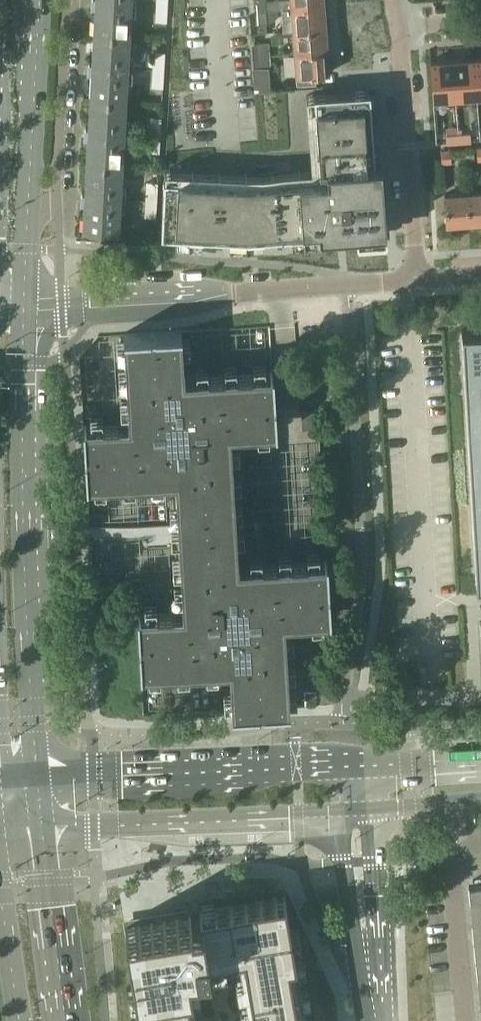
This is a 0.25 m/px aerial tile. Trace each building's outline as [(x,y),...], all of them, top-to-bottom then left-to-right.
[(94,33),(130,35),(132,0),(93,0),(93,6),(95,6),(94,33)] [(256,10),(267,10),(278,9),(282,8),(282,0),(275,0),(266,1),(266,0),(255,0),(256,10)] [(292,8),(326,5),(326,0),(282,0),(282,8),(292,8)] [(157,3),(156,11),(167,12),(168,3),(157,3)] [(292,8),(294,30),(326,27),(325,11),(326,11),(326,5),(292,8)] [(267,10),(256,10),(257,23),(268,22),(272,21),(278,16),(278,9),(267,10)] [(167,21),(167,12),(156,11),(156,20),(167,21)] [(294,30),(295,52),(329,49),(329,42),(327,42),(326,27),(294,30)] [(92,71),(90,99),(126,100),(130,35),(94,33),(92,60),(90,61),(89,71),(92,71)] [(259,42),(251,42),(252,55),(270,53),(269,41),(259,42)] [(329,49),(295,52),(297,75),(298,83),(316,82),(315,73),(329,72),(328,56),(330,56),(329,49)] [(154,51),(153,60),(165,60),(165,52),(154,51)] [(269,55),(252,56),(255,91),(272,90),(269,55)] [(474,57),(453,58),(456,97),(477,96),(474,57)] [(453,58),(430,60),(433,99),(456,97),(453,58)] [(153,60),(153,68),(164,69),(165,60),(153,60)] [(153,68),(153,77),(164,78),(164,69),(153,68)] [(163,86),(164,78),(153,77),(152,86),(163,86)] [(315,94),(320,169),(327,168),(328,175),(246,181),(164,177),(162,233),(247,237),(333,231),(333,227),(351,226),(351,230),(356,229),(357,238),(386,236),(386,227),(387,227),(382,161),(376,161),(370,90),(315,94)] [(88,136),(87,163),(123,165),(126,100),(90,99),(89,126),(86,125),(85,136),(88,136)] [(151,117),(150,125),(161,126),(161,117),(151,117)] [(150,125),(150,134),(161,134),(161,126),(150,125)] [(470,132),(458,133),(459,141),(471,141),(470,132)] [(458,133),(446,134),(447,142),(459,141),(458,133)] [(150,134),(149,142),(160,143),(161,134),(150,134)] [(160,151),(160,143),(149,142),(149,151),(160,151)] [(451,161),(450,148),(441,149),(442,161),(451,161)] [(123,165),(87,163),(85,190),(82,190),(82,201),(85,201),(83,229),(119,231),(123,165)] [(147,182),(146,190),(157,191),(158,182),(147,182)] [(146,190),(146,199),(157,199),(157,191),(146,190)] [(467,192),(469,221),(480,220),(480,191),(467,192)] [(469,221),(467,192),(445,194),(447,223),(469,221)] [(146,199),(146,207),(157,208),(157,199),(146,199)] [(156,217),(157,208),(146,207),(145,216),(156,217)] [(461,327),(476,581),(480,580),(480,326),(461,327)] [(91,423),(85,424),(84,424),(83,424),(87,481),(88,481),(94,481),(106,480),(123,479),(135,479),(151,478),(164,477),(176,476),(177,502),(178,515),(178,521),(179,525),(179,538),(179,542),(180,557),(181,569),(182,586),(183,598),(183,610),(157,611),(145,612),(139,612),(138,612),(137,612),(140,662),(141,670),(142,670),(148,670),(161,669),(177,668),(189,667),(206,666),(218,666),(230,665),(231,691),(232,703),(232,710),(232,711),(290,708),(290,707),(290,706),(290,700),(289,688),(288,671),(287,659),(286,643),(286,630),(285,618),(311,617),(323,616),(329,616),(330,616),(331,616),(328,558),(327,558),(326,558),(320,559),(308,559),(291,560),(279,561),(263,562),(250,563),(238,563),(237,537),(236,525),(236,511),(235,499),(234,483),(233,470),(232,454),(232,442),(231,430),(257,428),(269,428),(277,427),(274,370),(273,370),(272,370),(266,370),(254,371),(237,372),(225,372),(209,373),(196,374),(184,375),(183,349),(182,336),(182,330),(182,329),(124,332),(124,333),(125,339),(125,352),(126,368),(127,381),(128,397),(129,409),(129,421),(103,423),(91,423)] [(320,408),(301,409),(302,425),(321,424),(320,408)] [(305,689),(306,706),(315,706),(318,691),(305,689)] [(125,923),(136,987),(138,999),(142,1020),(307,1020),(303,1001),(301,989),(298,972),(296,959),(293,942),(291,929),(288,909),(280,911),(278,898),(215,908),(203,910),(200,911),(191,912),(125,923)]
